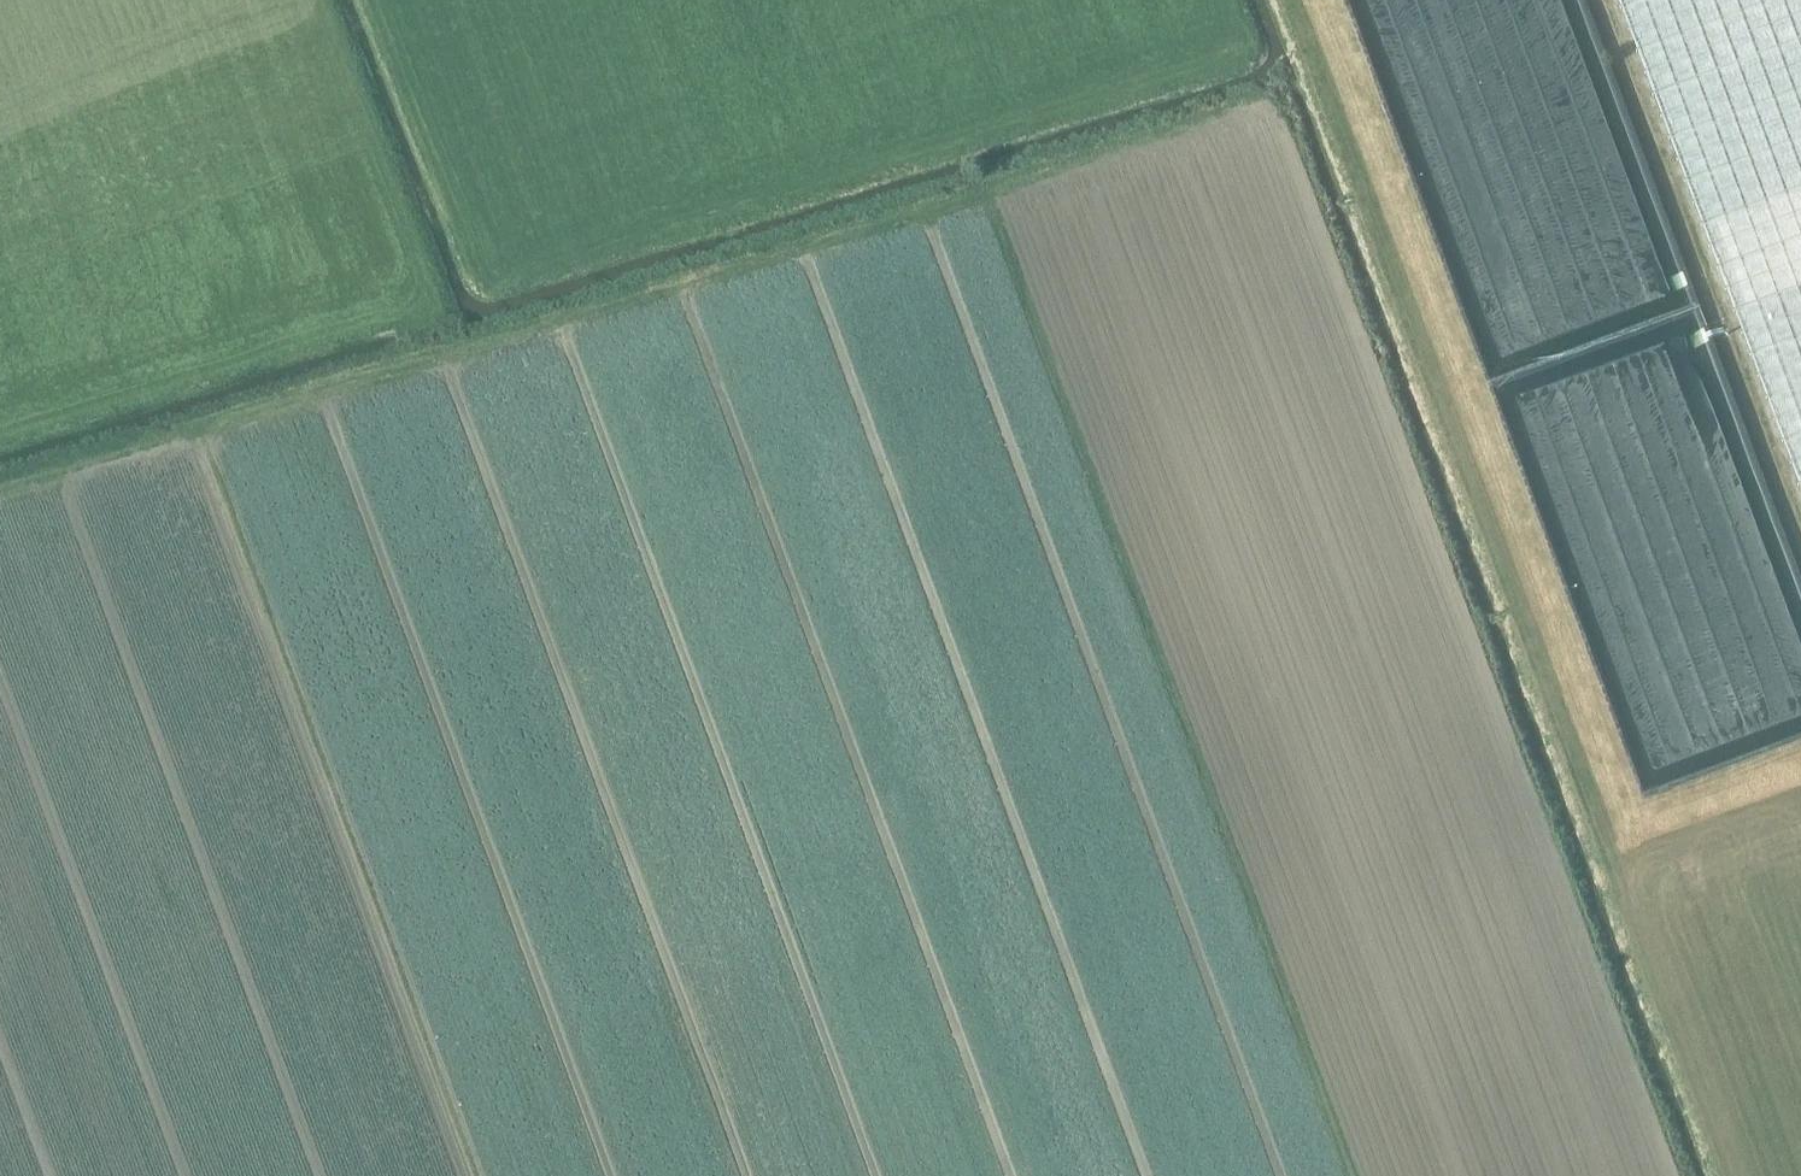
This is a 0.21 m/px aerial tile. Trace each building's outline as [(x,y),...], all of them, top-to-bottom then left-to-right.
[(1633,37),(1722,275),(1800,485),(1800,0),(1620,0),(1633,37)]
